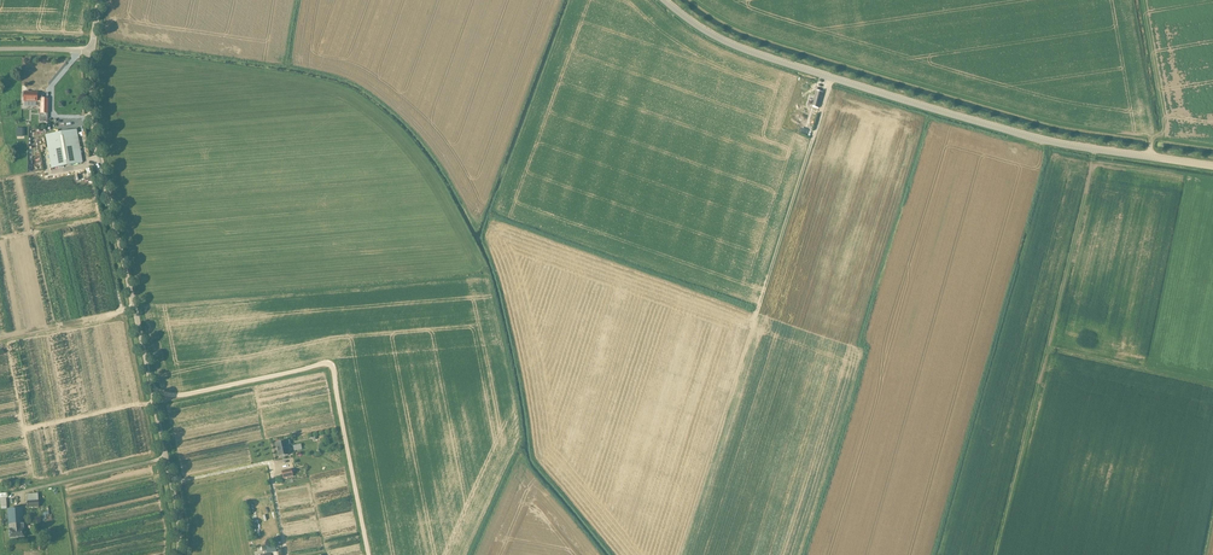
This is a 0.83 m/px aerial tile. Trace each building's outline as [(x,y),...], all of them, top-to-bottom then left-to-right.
[(815,90),(817,91),(812,106),(819,108),(823,92),(822,92),(823,88),(817,86),(815,90)] [(25,92),(24,92),(24,93),(23,94),(23,97),(24,97),(24,101),(40,102),(40,113),(41,114),(41,118),(48,118),(48,114),(49,98),(37,98),(37,93),(28,92),(28,91),(26,91),(25,92)] [(52,168),(82,163),(77,133),(46,139),(52,168)] [(285,441),(276,443),(279,457),(288,455),(286,445),(290,444),(289,440),(285,441)] [(283,479),(292,477),(291,469),(281,471),(283,479)] [(27,508),(39,507),(38,493),(26,494),(27,508)] [(7,508),(9,530),(10,538),(25,537),(24,529),(23,507),(7,508)]
